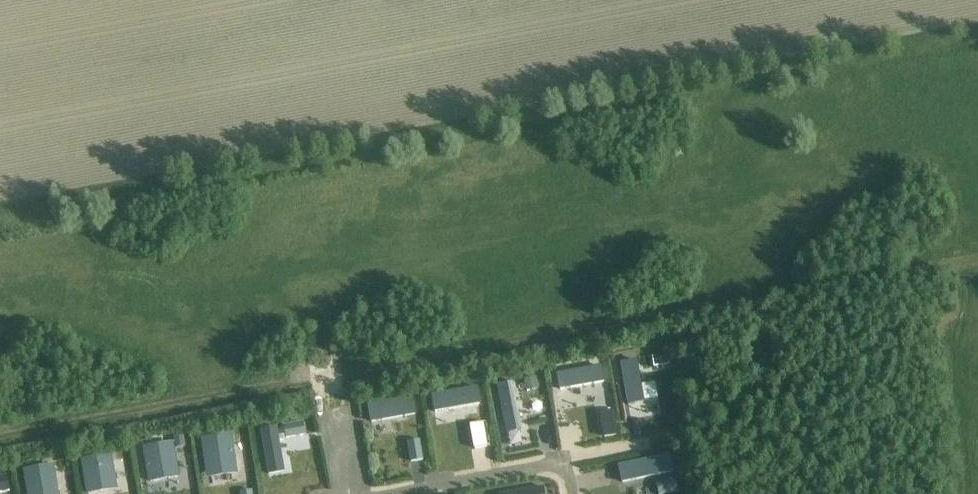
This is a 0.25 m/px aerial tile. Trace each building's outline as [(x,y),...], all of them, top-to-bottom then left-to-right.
[(668,355),(652,358),(654,369),(669,366),(668,355)] [(645,398),(638,356),(621,359),(628,401),(645,398)] [(605,378),(602,362),(557,369),(560,386),(605,378)] [(522,427),(513,378),(497,381),(506,430),(522,427)] [(536,378),(524,381),(527,393),(538,390),(536,378)] [(481,401),(477,383),(432,391),(435,409),(481,401)] [(414,394),(368,402),(371,419),(417,411),(414,394)] [(285,470),(277,423),(261,426),(269,473),(285,470)] [(303,423),(284,426),(286,439),(306,435),(303,423)] [(615,426),(602,428),(604,439),(617,437),(615,426)] [(237,470),(232,431),(202,435),(207,474),(237,470)] [(184,434),(174,436),(176,448),(186,447),(184,434)] [(179,472),(173,438),(144,444),(150,478),(179,472)] [(420,440),(408,443),(411,462),(423,460),(420,440)] [(118,487),(112,451),(82,456),(88,491),(118,487)] [(669,456),(619,466),(622,483),(672,473),(669,456)] [(55,461),(25,466),(29,493),(61,493),(55,461)] [(6,472),(0,473),(0,490),(9,488),(6,472)] [(656,484),(658,493),(669,493),(678,492),(675,480),(656,484)]
